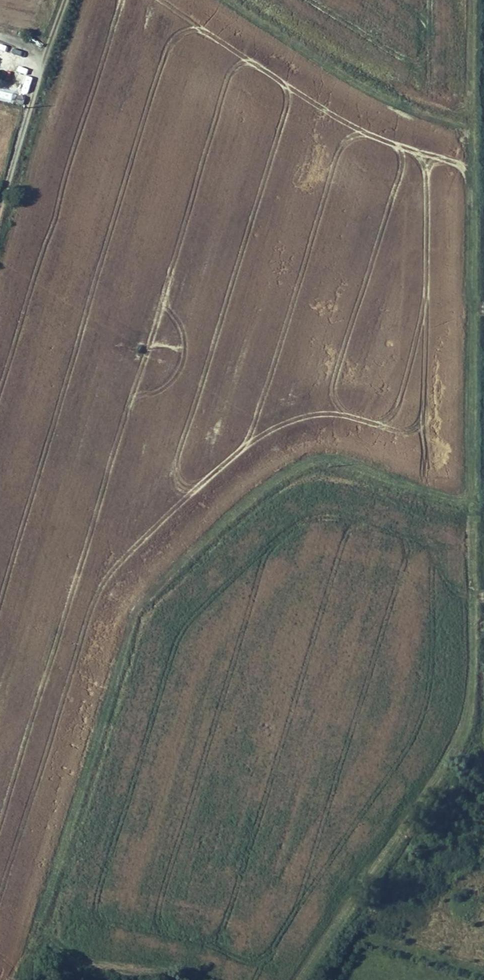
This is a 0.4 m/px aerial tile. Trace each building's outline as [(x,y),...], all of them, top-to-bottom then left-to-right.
[(27,93),(31,79),(17,74),(12,89),(27,93)]
